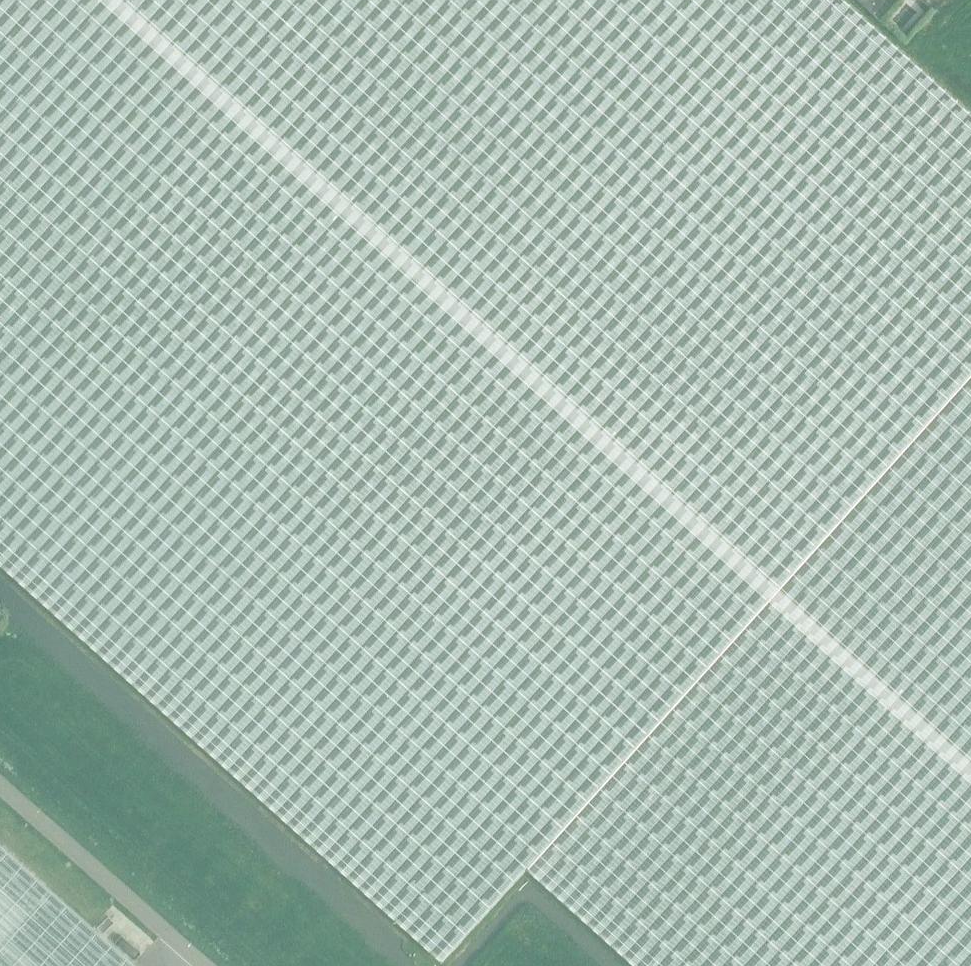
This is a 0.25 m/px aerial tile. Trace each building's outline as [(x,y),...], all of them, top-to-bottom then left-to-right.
[(442,958),(525,865),(637,965),(970,965),(970,114),(844,0),(0,0),(0,562),(442,958)] [(872,14),(884,1),(882,0),(858,0),(872,14)] [(136,963),(0,842),(0,965),(139,965),(136,963)]
